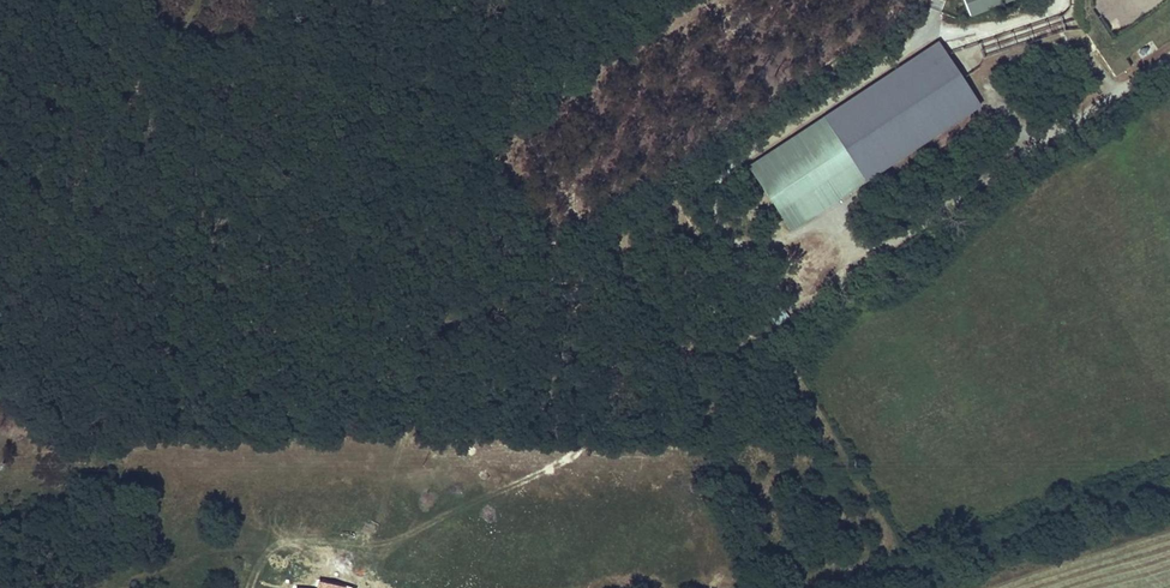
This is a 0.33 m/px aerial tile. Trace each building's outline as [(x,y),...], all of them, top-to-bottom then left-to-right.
[(972,19),(1014,3),(1013,0),(965,0),(972,19)] [(865,180),(978,106),(937,43),(824,117),(865,180)] [(865,180),(824,117),(748,167),(790,230),(865,180)]
